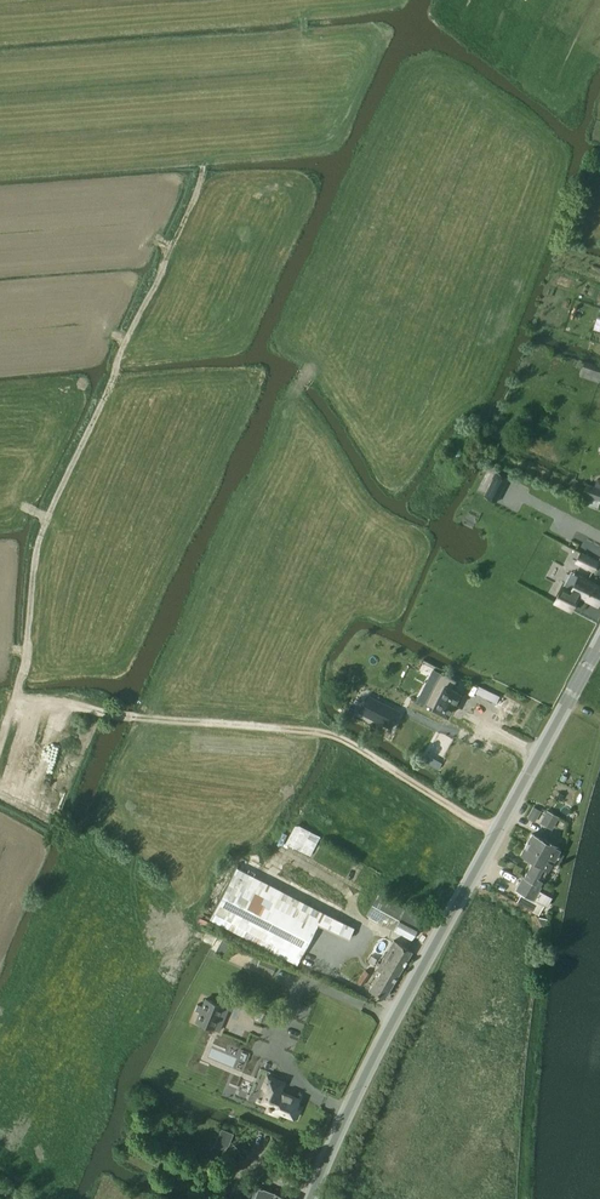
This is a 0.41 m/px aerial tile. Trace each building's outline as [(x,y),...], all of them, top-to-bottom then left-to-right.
[(599,375),(599,365),(585,361),(582,370),(599,375)] [(496,459),(499,453),(493,450),(490,457),(496,459)] [(599,503),(599,488),(587,484),(583,495),(584,495),(581,502),(598,508),(599,503)] [(490,487),(485,496),(496,502),(501,493),(490,487)] [(595,573),(599,563),(581,553),(576,563),(595,573)] [(556,603),(563,607),(573,612),(581,597),(598,606),(599,603),(599,587),(580,576),(572,590),(565,586),(556,603)] [(440,671),(424,704),(434,709),(433,711),(443,716),(444,714),(446,715),(458,689),(452,686),(456,679),(440,671)] [(517,705),(507,700),(500,696),(478,686),(475,693),(496,703),(496,704),(503,708),(499,715),(494,713),(491,719),(500,723),(502,720),(508,723),(517,705)] [(398,711),(366,695),(359,710),(391,726),(398,711)] [(460,722),(476,730),(483,717),(467,709),(460,722)] [(437,770),(441,764),(435,761),(431,767),(437,770)] [(533,806),(527,818),(534,822),(541,811),(534,807),(533,806)] [(547,810),(540,823),(548,827),(555,815),(547,810)] [(296,822),(286,843),(312,855),(322,834),(296,822)] [(525,845),(552,860),(558,863),(563,854),(557,851),(560,847),(544,838),(543,840),(531,834),(525,845)] [(539,885),(552,860),(525,845),(520,855),(531,861),(523,876),(539,885)] [(301,957),(323,912),(260,881),(235,869),(213,912),(301,957)] [(515,889),(522,893),(533,899),(544,905),(545,905),(549,895),(538,889),(540,887),(538,886),(539,885),(523,876),(522,876),(520,880),(518,881),(516,886),(516,887),(515,889)] [(423,918),(379,893),(366,914),(411,940),(423,918)] [(538,915),(544,905),(533,899),(522,893),(517,902),(533,910),(532,912),(538,915)] [(547,917),(538,916),(538,918),(543,927),(546,927),(547,917)] [(222,938),(215,951),(224,956),(231,943),(222,938)] [(412,951),(393,940),(377,969),(381,971),(371,989),(385,998),(412,951)] [(364,970),(357,981),(363,985),(371,974),(364,970)] [(197,1004),(195,1010),(200,1012),(197,1021),(214,1028),(223,1005),(206,998),(203,1006),(197,1004)] [(273,1078),(263,1102),(272,1106),(270,1111),(277,1114),(279,1110),(297,1117),(300,1109),(296,1107),(299,1099),(279,1091),(283,1083),(273,1078)] [(221,1128),(214,1146),(220,1148),(229,1145),(234,1132),(221,1128)] [(165,1137),(160,1149),(166,1151),(171,1139),(165,1137)] [(281,1197),(274,1194),(263,1190),(263,1191),(256,1189),(252,1198),(289,1198),(281,1196),(281,1197)]
